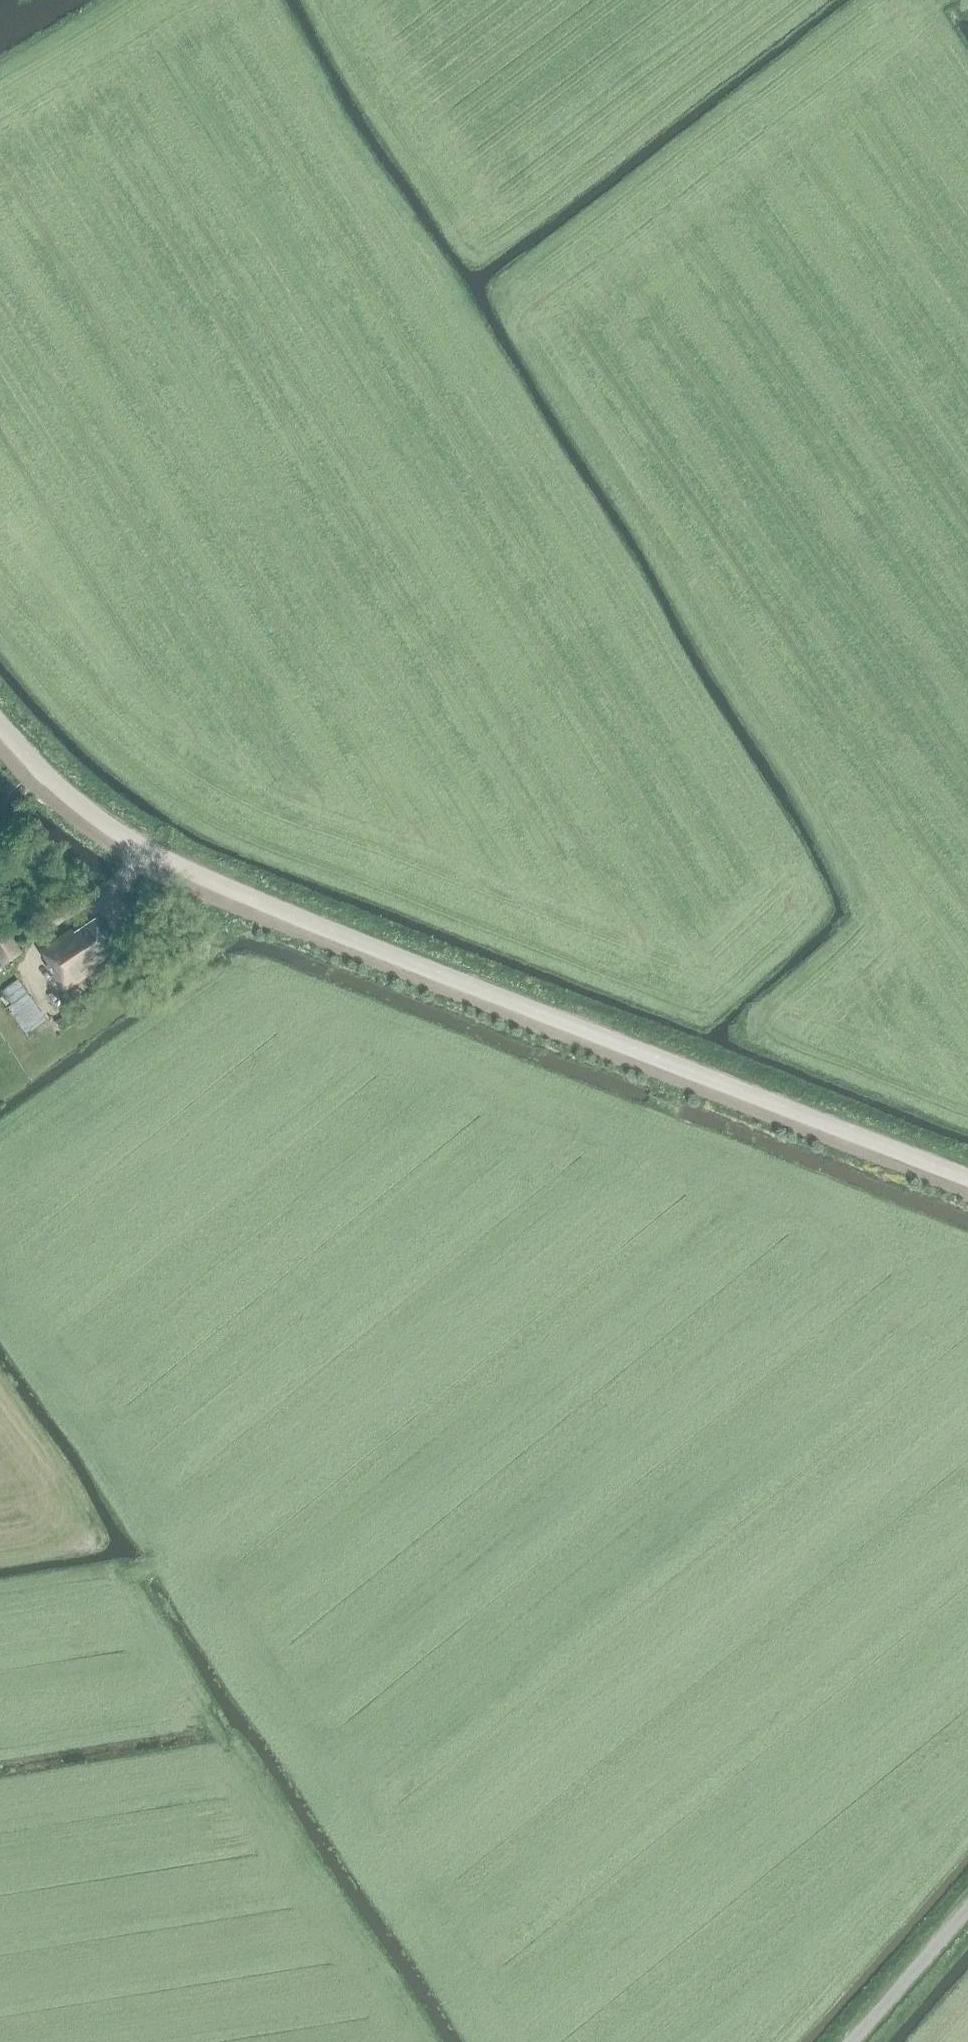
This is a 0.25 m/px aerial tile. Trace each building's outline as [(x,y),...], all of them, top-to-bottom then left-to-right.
[(120,951),(99,918),(75,933),(73,930),(40,951),(49,964),(46,966),(63,993),(100,970),(97,965),(120,951)] [(23,953),(9,932),(0,938),(0,962),(3,966),(23,953)] [(29,1029),(49,1015),(21,975),(1,989),(29,1029)]
